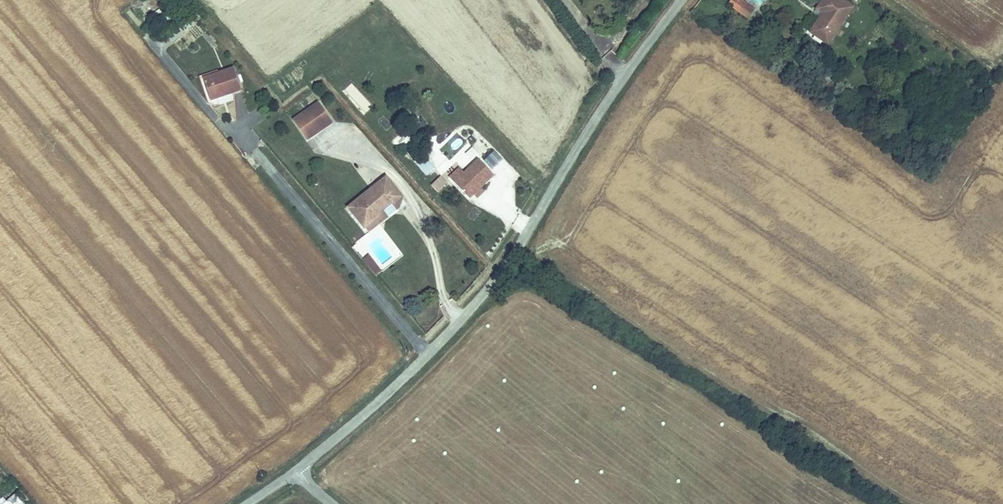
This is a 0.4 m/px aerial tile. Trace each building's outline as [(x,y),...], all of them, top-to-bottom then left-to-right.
[(830,43),(855,8),(845,0),(825,0),(820,8),(826,12),(813,31),(830,43)] [(244,88),(236,64),(204,75),(212,99),(220,96),(219,93),(229,89),(230,92),(244,88)] [(331,121),(319,103),(296,118),(308,136),(331,121)] [(457,134),(441,146),(447,153),(463,142),(457,134)] [(411,145),(402,153),(424,178),(433,170),(411,145)] [(494,176),(481,161),(463,176),(453,186),(467,201),(473,196),(483,187),(494,176)] [(448,181),(453,186),(463,176),(459,171),(448,181)] [(437,193),(447,182),(439,175),(429,187),(437,193)] [(403,196),(390,178),(351,207),(366,228),(385,214),(383,211),(403,196)] [(473,196),(477,201),(487,192),(483,187),(473,196)] [(382,270),(369,255),(362,260),(376,275),(382,270)] [(3,503),(22,503),(15,495),(3,503)]
